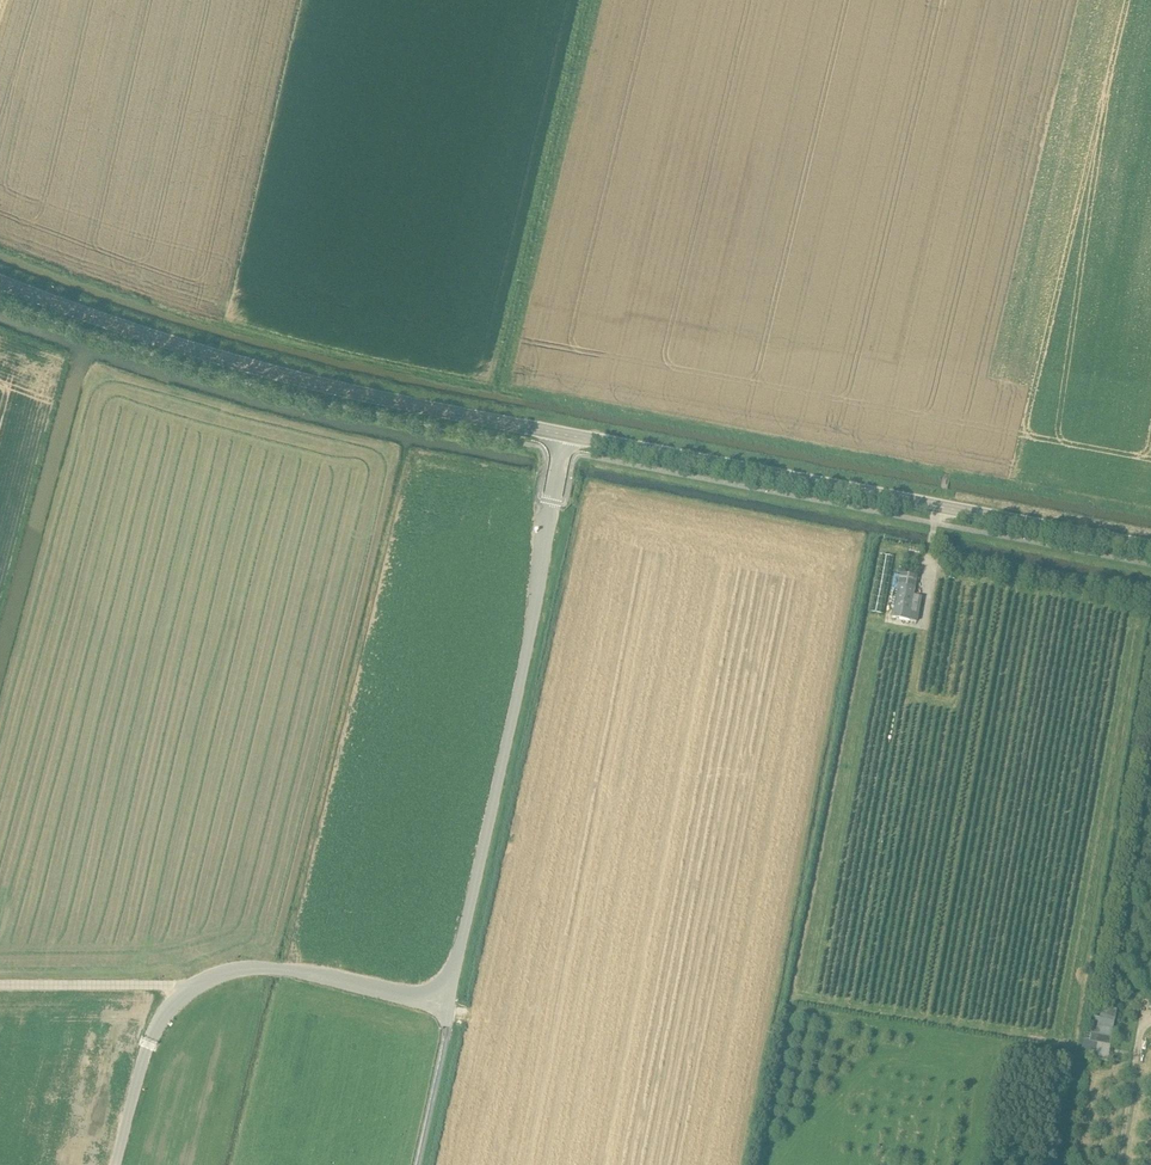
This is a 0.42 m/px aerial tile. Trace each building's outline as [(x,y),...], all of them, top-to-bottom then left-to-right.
[(915,588),(899,585),(893,618),(909,621),(915,588)] [(1089,1043),(1097,1045),(1110,1047),(1116,1010),(1095,1007),(1089,1043)] [(1095,1058),(1097,1045),(1089,1043),(1083,1042),(1080,1058),(1092,1060),(1095,1060),(1095,1058)]
